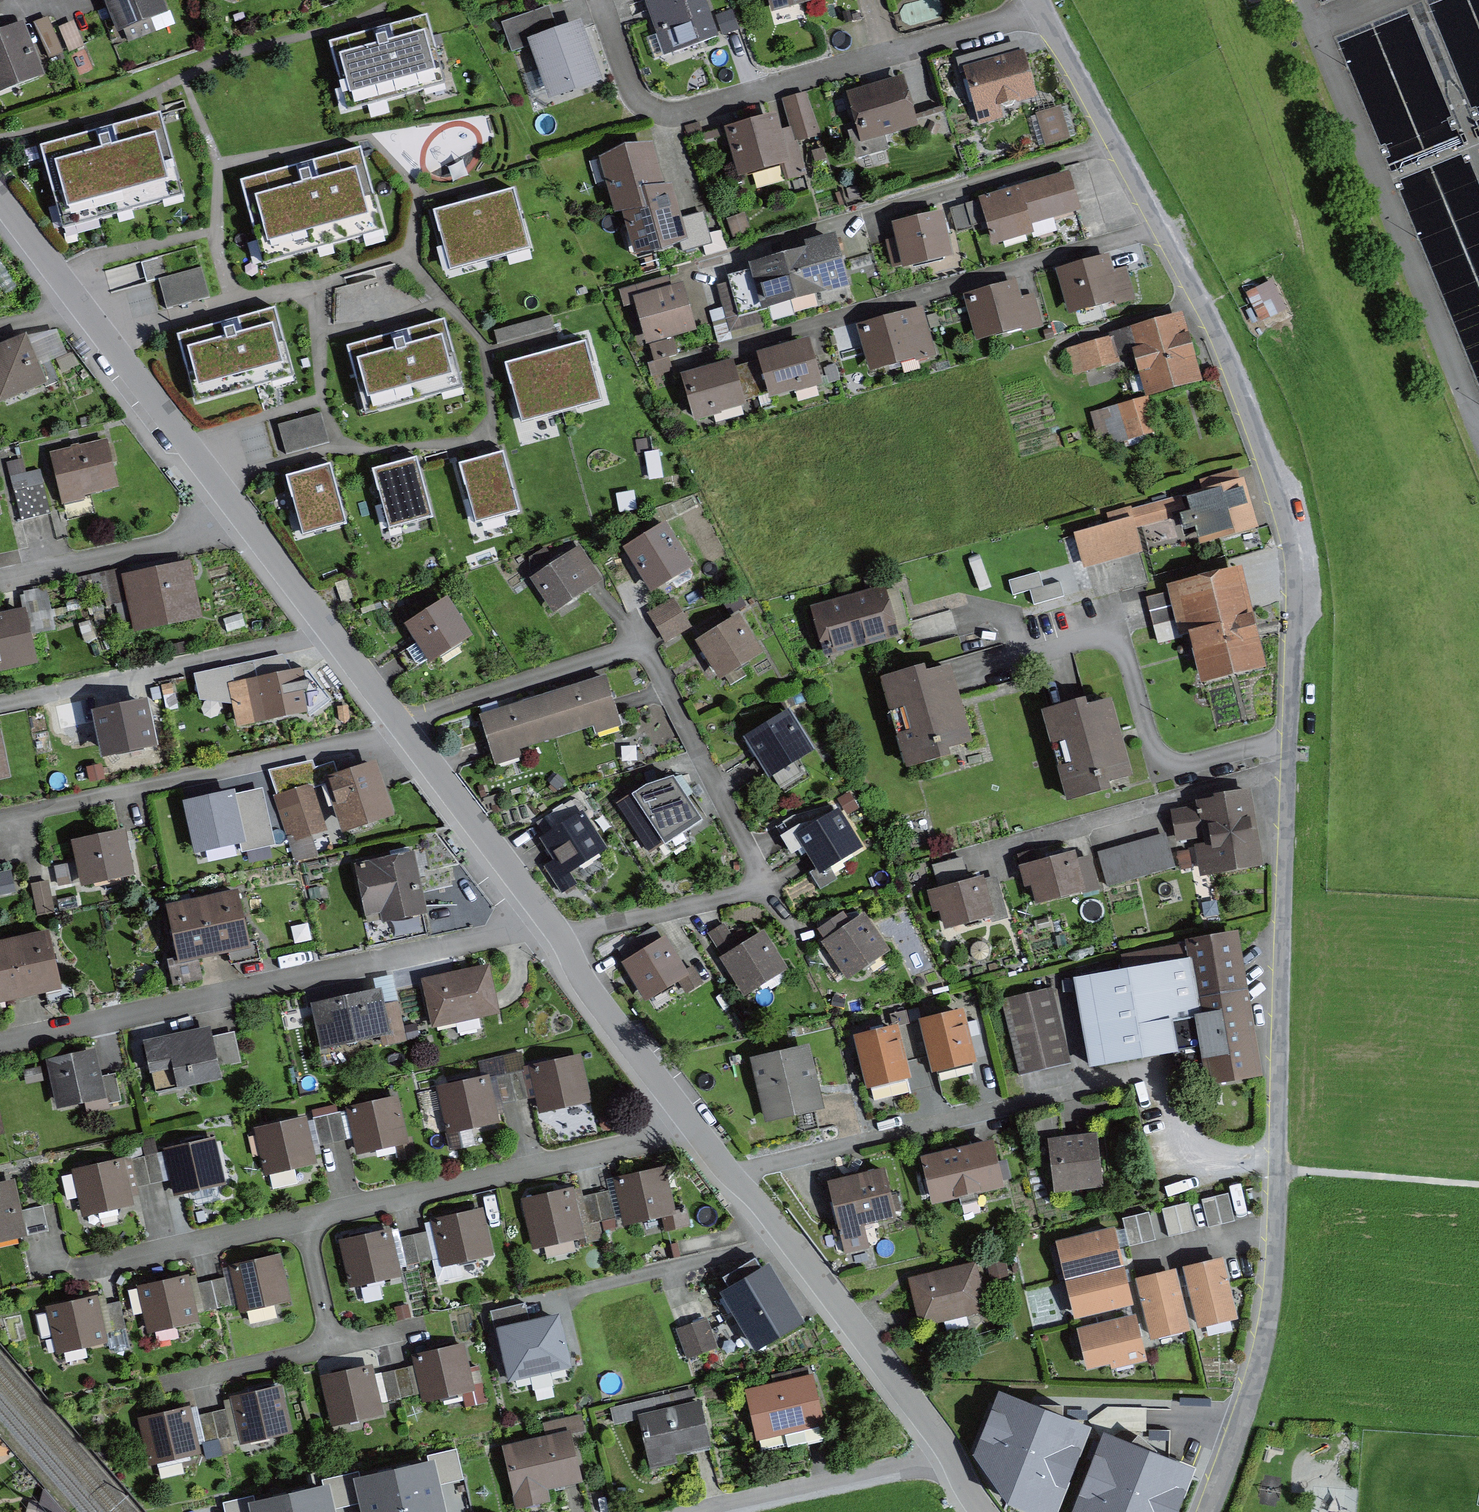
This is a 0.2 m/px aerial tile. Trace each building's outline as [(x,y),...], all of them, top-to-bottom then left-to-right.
[(115,40),(168,19),(161,0),(100,0),(115,40)] [(659,59),(715,41),(702,0),(641,0),(659,59)] [(768,14),(817,0),(764,0),(768,14)] [(573,20),(518,41),(542,104),(597,83),(573,20)] [(51,58),(64,53),(49,21),(37,27),(51,58)] [(430,25),(332,59),(350,111),(448,77),(430,25)] [(75,26),(60,32),(71,57),(86,50),(75,26)] [(0,39),(0,97),(44,80),(24,30),(0,39)] [(1016,55),(957,72),(973,130),(997,123),(994,113),(1030,103),(1016,55)] [(897,83),(839,99),(855,159),(887,151),(883,135),(909,128),(897,83)] [(804,97),(782,104),(794,145),(817,138),(804,97)] [(1055,112),(1033,118),(1042,149),(1064,142),(1055,112)] [(771,121),(722,133),(734,183),(774,173),(778,188),(801,182),(793,151),(779,155),(771,121)] [(172,128),(48,157),(62,217),(187,188),(172,128)] [(624,212),(665,201),(651,153),(603,166),(617,214),(624,212)] [(363,154),(238,185),(255,251),(380,219),(363,154)] [(1064,176),(974,201),(987,250),(1027,238),(1024,230),(1075,215),(1064,176)] [(673,198),(665,201),(624,212),(638,263),(688,248),(673,198)] [(506,201),(473,212),(486,250),(519,239),(506,201)] [(473,212),(438,223),(451,261),(486,250),(473,212)] [(936,213),(880,230),(894,275),(949,259),(936,213)] [(702,218),(684,223),(690,249),(708,245),(702,218)] [(735,271),(749,318),(843,292),(829,244),(735,271)] [(158,276),(203,265),(198,245),(153,256),(158,276)] [(1102,255),(1051,271),(1065,317),(1106,304),(1109,312),(1133,304),(1124,275),(1110,279),(1102,255)] [(169,307),(213,294),(204,265),(161,278),(169,307)] [(1248,290),(1262,324),(1291,312),(1277,279),(1248,290)] [(675,286),(625,298),(638,347),(687,334),(675,286)] [(1013,286),(962,298),(973,341),(1019,330),(1020,336),(1044,330),(1036,293),(1016,298),(1013,286)] [(266,306),(159,342),(178,399),(285,363),(266,306)] [(921,312),(856,329),(867,374),(933,357),(921,312)] [(555,314),(501,331),(507,350),(562,333),(555,314)] [(455,318),(362,350),(377,393),(470,361),(455,318)] [(1149,413),(1201,398),(1181,327),(1086,353),(1092,377),(1135,366),(1149,413)] [(670,354),(679,352),(677,339),(650,344),(656,373),(674,369),(670,354)] [(0,349),(0,400),(39,385),(21,341),(0,349)] [(800,347),(750,360),(761,402),(812,388),(800,347)] [(576,350),(546,360),(558,399),(589,389),(576,350)] [(546,360),(516,369),(528,408),(558,399),(546,360)] [(726,368),(674,381),(684,424),(737,412),(726,368)] [(325,398),(274,416),(286,451),(337,434),(325,398)] [(1150,437),(1143,408),(1117,414),(1125,443),(1150,437)] [(102,447),(51,460),(62,502),(113,489),(102,447)] [(504,448),(457,461),(471,514),(519,501),(504,448)] [(417,453),(367,467),(382,522),(432,508),(417,453)] [(334,460),(284,473),(298,525),(348,511),(334,460)] [(1205,513),(1190,517),(1203,559),(1258,542),(1239,482),(1200,494),(1205,513)] [(45,490),(29,494),(37,523),(53,519),(45,490)] [(29,494),(14,498),(21,527),(37,523),(29,494)] [(1137,532),(1175,522),(1171,506),(1132,517),(1137,532)] [(658,525),(617,551),(644,595),(685,570),(658,525)] [(1086,575),(1141,560),(1132,528),(1077,543),(1086,575)] [(575,551),(529,579),(549,612),(595,584),(575,551)] [(1062,580),(1045,584),(1042,570),(1011,578),(1014,593),(1032,588),(1035,602),(1065,595),(1062,580)] [(189,572),(125,586),(137,635),(200,620),(189,572)] [(373,572),(339,585),(349,614),(384,602),(373,572)] [(1233,573),(1170,588),(1193,685),(1256,670),(1233,573)] [(872,593),(808,614),(822,657),(886,636),(872,593)] [(448,599),(405,622),(429,659),(470,634),(448,599)] [(1171,600),(1148,605),(1155,631),(1177,626),(1171,600)] [(646,618),(653,631),(679,617),(672,604),(646,618)] [(686,629),(679,617),(653,631),(660,643),(686,629)] [(730,618),(692,641),(713,676),(751,653),(730,618)] [(0,623),(0,681),(31,675),(20,619),(0,623)] [(911,669),(868,683),(896,774),(946,758),(943,748),(964,741),(942,669),(914,678),(911,669)] [(199,680),(203,697),(242,689),(239,672),(199,680)] [(305,722),(298,681),(231,693),(239,734),(305,722)] [(606,682),(542,702),(557,749),(621,729),(606,682)] [(1072,701),(1031,715),(1060,803),(1125,782),(1100,705),(1076,712),(1072,701)] [(489,770),(557,749),(542,702),(474,724),(489,770)] [(70,743),(95,738),(92,721),(90,707),(65,712),(70,743)] [(146,712),(92,721),(95,738),(100,764),(153,755),(146,712)] [(781,712),(740,737),(765,777),(805,753),(781,712)] [(380,763),(328,777),(341,824),(393,810),(380,763)] [(642,786),(612,806),(646,856),(671,840),(667,833),(694,815),(671,781),(649,796),(642,786)] [(314,783),(275,795),(294,862),(319,855),(312,833),(328,828),(314,783)] [(234,786),(183,797),(195,851),(239,842),(246,840),(235,792),(234,786)] [(262,786),(235,792),(246,840),(239,842),(241,850),(274,843),(262,786)] [(1199,813),(1174,816),(1179,850),(1195,848),(1198,873),(1258,866),(1248,790),(1197,797),(1199,813)] [(833,814),(794,838),(817,875),(856,851),(833,814)] [(574,815),(534,842),(551,866),(541,873),(559,899),(574,888),(565,875),(599,852),(574,815)] [(126,826),(71,838),(81,884),(136,872),(126,826)] [(1164,837),(1098,854),(1107,890),(1173,873),(1164,837)] [(414,847),(356,860),(371,924),(428,911),(414,847)] [(1086,851),(1017,866),(1026,907),(1095,892),(1086,851)] [(18,890),(13,866),(0,868),(0,894),(18,890)] [(49,880),(32,883),(38,914),(55,910),(49,880)] [(978,883),(931,896),(941,933),(989,921),(978,883)] [(238,886),(202,894),(214,953),(250,945),(238,886)] [(179,960),(214,953),(202,894),(166,902),(179,960)] [(863,921),(822,945),(845,982),(885,959),(863,921)] [(49,926),(13,935),(27,994),(63,986),(49,926)] [(723,927),(707,937),(746,998),(786,973),(760,932),(736,947),(723,927)] [(27,994),(13,935),(0,938),(0,1000),(27,994)] [(661,937),(617,964),(643,1007),(676,987),(685,1002),(701,993),(689,973),(684,976),(661,937)] [(1184,961),(1065,982),(1080,1073),(1170,1057),(1164,1025),(1185,1022),(1192,1062),(1198,1061),(1202,1086),(1256,1076),(1232,940),(1182,949),(1184,961)] [(490,966),(426,981),(436,1022),(499,1007),(490,966)] [(1053,993),(1002,1004),(1018,1078),(1069,1067),(1053,993)] [(380,994),(309,1010),(319,1053),(373,1040),(376,1051),(405,1044),(397,1009),(384,1012),(380,994)] [(965,1006),(922,1015),(933,1067),(976,1058),(965,1006)] [(899,1020),(855,1029),(866,1081),(910,1072),(899,1020)] [(210,1031),(136,1047),(148,1102),(216,1087),(213,1075),(241,1069),(234,1038),(213,1042),(210,1031)] [(810,1040),(752,1052),(766,1118),(824,1105),(810,1040)] [(522,1068),(523,1073),(530,1100),(535,1119),(591,1104),(578,1054),(522,1068)] [(57,1118),(106,1106),(100,1082),(93,1055),(45,1067),(57,1118)] [(512,1104),(530,1100),(523,1073),(505,1078),(512,1104)] [(100,1082),(106,1106),(107,1109),(122,1105),(115,1078),(100,1082)] [(488,1082),(495,1108),(512,1104),(505,1078),(488,1082)] [(500,1127),(495,1108),(488,1082),(439,1095),(451,1139),(500,1127)] [(344,1111),(345,1118),(351,1145),(354,1157),(405,1146),(395,1099),(344,1111)] [(331,1150),(351,1145),(345,1118),(325,1122),(331,1150)] [(1041,1123),(1043,1134),(1059,1131),(1057,1119),(1041,1123)] [(318,1178),(313,1154),(307,1126),(305,1121),(251,1133),(263,1190),(318,1178)] [(307,1126),(313,1154),(331,1150),(325,1122),(307,1126)] [(1098,1135),(1049,1140),(1054,1189),(1103,1184),(1098,1135)] [(993,1138),(921,1155),(933,1202),(1004,1185),(993,1138)] [(164,1151),(165,1157),(171,1188),(173,1198),(224,1188),(214,1141),(164,1151)] [(148,1193),(171,1188),(165,1157),(142,1162),(143,1167),(148,1193)] [(136,1209),(133,1196),(128,1170),(126,1162),(71,1173),(81,1220),(136,1209)] [(610,1177),(614,1196),(620,1223),(621,1231),(658,1224),(661,1239),(692,1232),(687,1210),(672,1214),(661,1166),(610,1177)] [(128,1170),(133,1196),(148,1193),(143,1167),(128,1170)] [(881,1175),(823,1186),(833,1237),(891,1226),(881,1175)] [(0,1188),(0,1245),(49,1236),(43,1207),(21,1211),(16,1185),(0,1188)] [(583,1245),(580,1232),(574,1204),(571,1193),(521,1204),(532,1256),(583,1245)] [(1230,1193),(1216,1197),(1224,1223),(1237,1219),(1230,1193)] [(600,1228),(620,1223),(614,1196),(594,1200),(600,1228)] [(1216,1197),(1203,1201),(1210,1227),(1224,1223),(1216,1197)] [(574,1204),(580,1232),(600,1228),(594,1200),(574,1204)] [(1189,1202),(1176,1205),(1184,1233),(1196,1230),(1189,1202)] [(1176,1205),(1162,1209),(1170,1237),(1184,1233),(1176,1205)] [(1150,1211),(1137,1215),(1145,1242),(1158,1238),(1150,1211)] [(485,1215),(431,1226),(440,1270),(494,1259),(485,1215)] [(1137,1215),(1123,1219),(1131,1246),(1145,1242),(1137,1215)] [(1115,1222),(1057,1236),(1065,1270),(1124,1256),(1115,1222)] [(391,1235),(340,1246),(350,1294),(402,1283),(391,1235)] [(427,1237),(415,1239),(420,1263),(432,1260),(427,1237)] [(420,1263),(415,1239),(402,1242),(407,1266),(420,1263)] [(1221,1254),(1185,1264),(1200,1320),(1236,1310),(1221,1254)] [(225,1269),(227,1280),(234,1310),(236,1317),(288,1305),(278,1257),(225,1269)] [(975,1259),(912,1273),(923,1324),(987,1310),(975,1259)] [(1127,1265),(1070,1278),(1077,1312),(1135,1299),(1127,1265)] [(1176,1265),(1138,1274),(1152,1335),(1190,1327),(1176,1265)] [(763,1267),(716,1296),(753,1357),(800,1328),(763,1267)] [(234,1310),(227,1280),(210,1284),(217,1314),(234,1310)] [(199,1324),(198,1318),(191,1288),(190,1281),(137,1293),(147,1336),(199,1324)] [(191,1288),(198,1318),(217,1314),(210,1284),(191,1288)] [(106,1349),(103,1336),(98,1314),(96,1303),(47,1314),(57,1359),(106,1349)] [(98,1314),(103,1336),(120,1332),(115,1310),(98,1314)] [(1134,1311),(1078,1323),(1087,1366),(1143,1353),(1134,1311)] [(507,1337),(519,1384),(580,1370),(569,1322),(507,1337)] [(706,1327),(679,1337),(688,1364),(716,1354),(706,1327)] [(411,1357),(414,1375),(418,1397),(420,1405),(475,1395),(466,1347),(411,1357)] [(381,1419),(378,1404),(374,1382),(372,1370),(317,1381),(326,1430),(381,1419)] [(398,1400),(418,1397),(414,1375),(394,1378),(398,1400)] [(374,1382),(378,1404),(398,1400),(394,1378),(374,1382)] [(807,1383),(744,1399),(756,1444),(819,1427),(807,1383)] [(227,1399),(229,1411),(234,1434),(236,1445),(288,1434),(279,1388),(227,1399)] [(1000,1391),(977,1452),(1009,1500),(1040,1511),(1057,1511),(1090,1425),(1000,1391)] [(700,1408),(637,1420),(647,1471),(670,1466),(668,1456),(708,1448),(700,1408)] [(197,1455),(194,1442),(190,1419),(188,1411),(140,1421),(149,1465),(197,1455)] [(216,1437),(234,1434),(229,1411),(211,1414),(216,1437)] [(190,1419),(194,1442),(216,1437),(211,1414),(190,1419)] [(1104,1429),(1070,1511),(1178,1511),(1196,1466),(1104,1429)] [(501,1453),(509,1494),(515,1493),(518,1511),(527,1511),(541,1509),(538,1493),(577,1485),(568,1440),(501,1453)] [(438,1466),(405,1473),(413,1511),(449,1511),(438,1466)] [(405,1473),(369,1479),(376,1511),(413,1511),(405,1473)] [(334,1484),(298,1492),(302,1511),(340,1511),(334,1484)] [(298,1492),(261,1500),(263,1511),(302,1511),(298,1492)] [(44,1502),(31,1511),(52,1511),(44,1502)]
